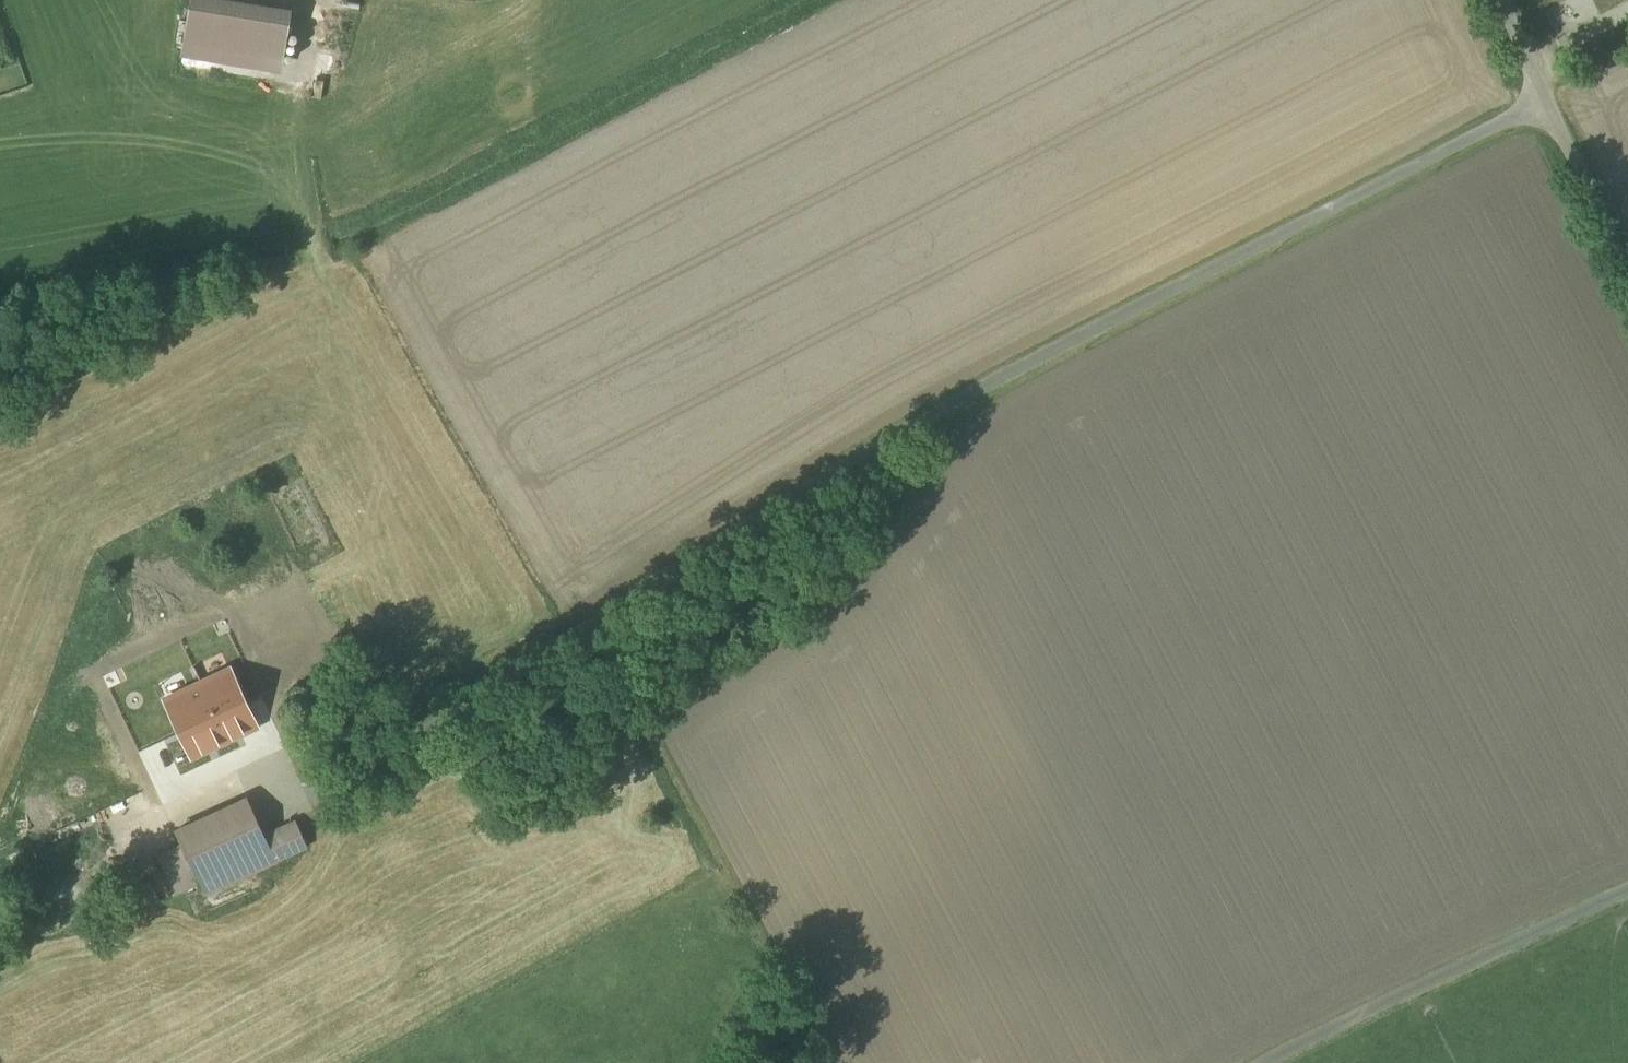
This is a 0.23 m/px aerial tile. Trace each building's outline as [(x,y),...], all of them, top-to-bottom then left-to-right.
[(182,55),(279,71),(289,9),(230,0),(191,0),(182,55)] [(217,645),(207,624),(205,625),(205,626),(152,649),(150,650),(151,652),(173,698),(229,672),(217,645)] [(173,698),(125,720),(149,774),(255,726),(230,672),(229,672),(173,698)] [(183,849),(166,857),(180,888),(184,897),(201,889),(204,894),(308,847),(296,821),(264,836),(247,799),(175,832),(183,849)]
